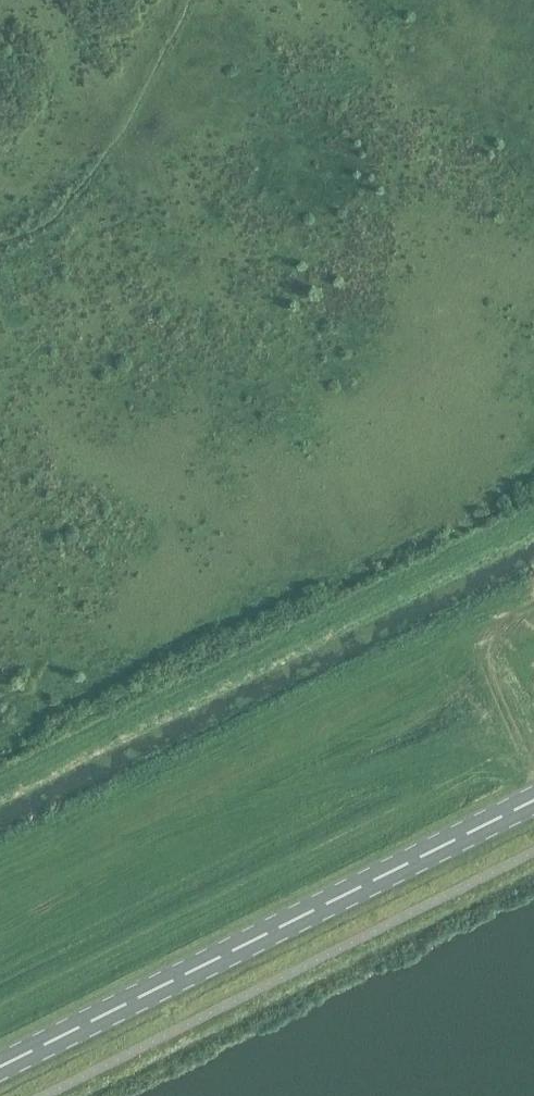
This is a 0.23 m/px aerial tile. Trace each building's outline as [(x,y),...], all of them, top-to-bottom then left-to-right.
[(438,886),(459,875),(455,866),(433,877),(438,886)]
